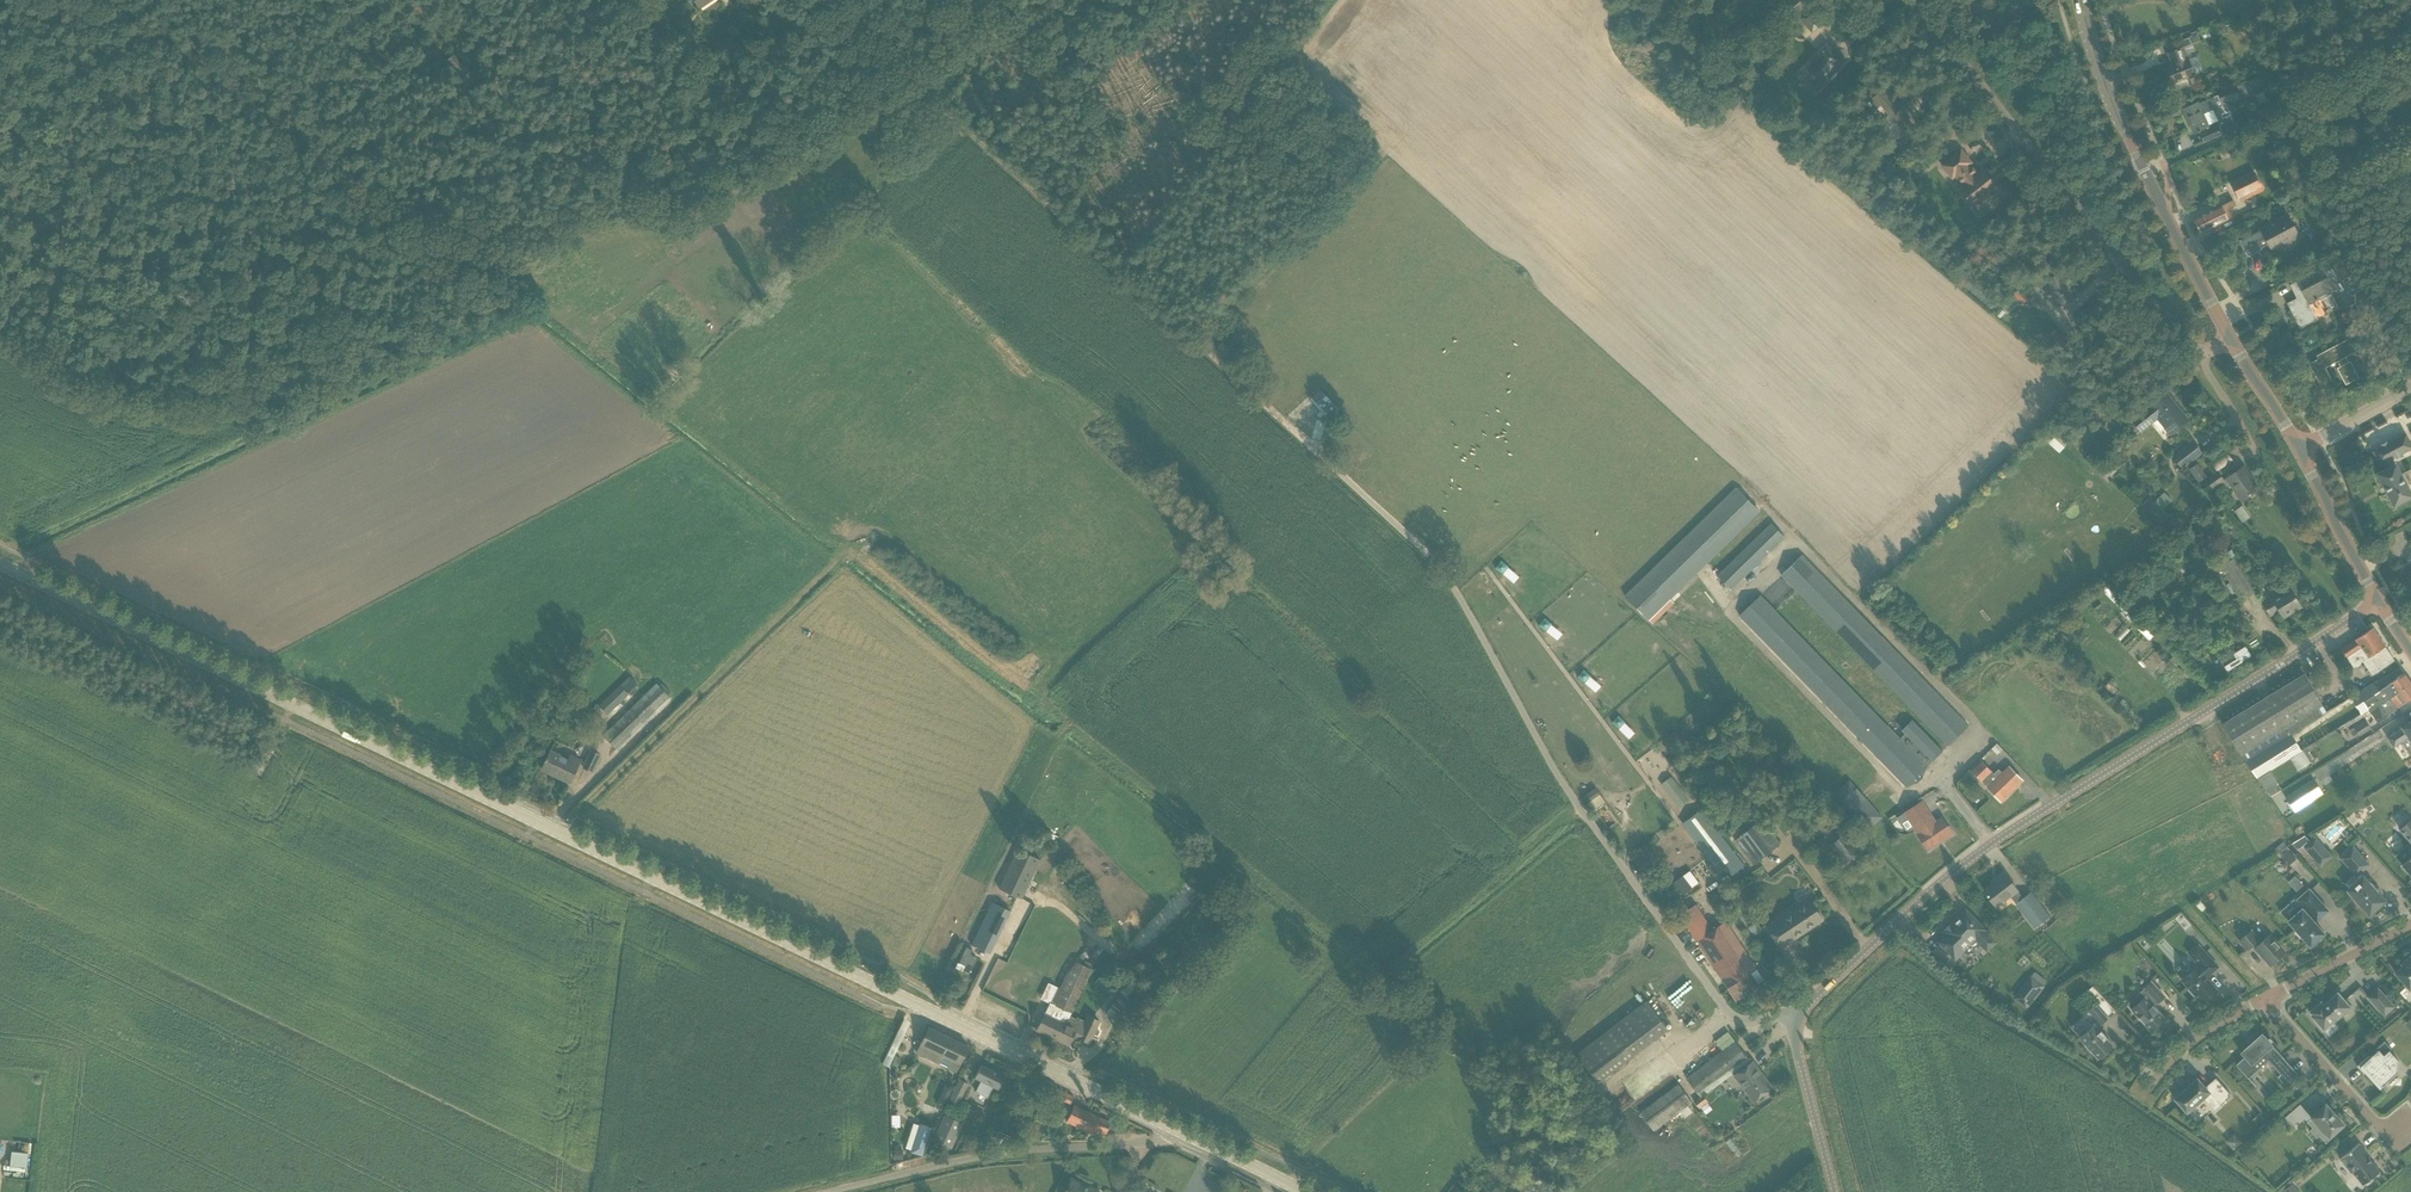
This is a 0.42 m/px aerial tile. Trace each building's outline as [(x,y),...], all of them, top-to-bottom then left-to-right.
[(699,9),(713,0),(693,0),(699,9)] [(1985,3),(1963,5),(1964,19),(1986,17),(1985,3)] [(1809,9),(1785,31),(1793,40),(1800,33),(1805,39),(1822,24),(1809,9)] [(1777,23),(1781,28),(1788,22),(1784,17),(1777,23)] [(2201,40),(2198,33),(2188,37),(2182,40),(2185,47),(2191,44),(2190,44),(2201,40)] [(1826,45),(1818,53),(1799,73),(1817,91),(1845,62),(1826,45)] [(1701,46),(1693,56),(1705,67),(1714,58),(1701,46)] [(2166,67),(2172,84),(2173,84),(2176,91),(2176,90),(2191,84),(2188,78),(2195,75),(2188,59),(2187,59),(2182,47),(2168,53),(2173,65),(2166,67)] [(1751,94),(1737,79),(1729,87),(1743,102),(1751,94)] [(1882,121),(1884,119),(1891,128),(1890,129),(1889,132),(1896,140),(1898,140),(1914,126),(1902,113),(1914,104),(1906,96),(1897,104),(1883,88),(1876,80),(1857,96),(1863,102),(1868,97),(1870,100),(1869,101),(1875,109),(1874,111),(1873,114),(1879,121),(1882,121)] [(2193,104),(2182,109),(2193,133),(2198,131),(2199,132),(2200,131),(2200,130),(2209,126),(2203,114),(2218,107),(2217,105),(2221,103),(2219,95),(2213,97),(2199,104),(2198,102),(2193,104)] [(2200,134),(2204,143),(2222,135),(2218,126),(2200,134)] [(1972,162),(1961,149),(1940,165),(1951,178),(1954,176),(1964,187),(1960,190),(1964,194),(1963,197),(1968,202),(1970,202),(1973,206),(1974,205),(1977,210),(1993,198),(1989,193),(1997,187),(1994,183),(1995,181),(1991,175),(1988,175),(1985,171),(1978,176),(1969,164),(1972,162)] [(2238,197),(2262,186),(2255,172),(2231,183),(2238,197)] [(2233,200),(2194,219),(2201,233),(2235,216),(2231,207),(2235,205),(2233,200)] [(2256,217),(2263,213),(2260,207),(2253,210),(2236,219),(2239,225),(2256,217)] [(2288,215),(2250,235),(2239,241),(2248,256),(2262,249),(2258,242),(2268,236),(2271,241),(2269,243),(2268,244),(2271,250),(2298,235),(2288,215)] [(2297,277),(2299,280),(2300,279),(2328,264),(2326,260),(2297,277)] [(2300,279),(2299,280),(2290,285),(2290,286),(2292,284),(2299,297),(2287,303),(2300,328),(2317,319),(2311,304),(2323,298),(2329,309),(2326,310),(2328,314),(2340,308),(2332,293),(2336,291),(2331,282),(2338,277),(2331,264),(2300,279)] [(2020,289),(2014,295),(2021,302),(2027,296),(2020,289)] [(1991,305),(1997,312),(2011,300),(2005,293),(1991,305)] [(2064,334),(2055,342),(2061,350),(2070,341),(2064,334)] [(2330,380),(2323,367),(2337,360),(2340,366),(2337,368),(2345,385),(2359,378),(2350,361),(2347,363),(2344,358),(2355,352),(2348,338),(2316,355),(2318,359),(2308,364),(2323,391),(2334,385),(2332,380),(2330,380)] [(2173,432),(2188,420),(2166,393),(2132,420),(2141,431),(2152,423),(2159,431),(2164,428),(2170,436),(2173,432)] [(1325,408),(1325,409),(1332,416),(1339,410),(1332,402),(1325,408)] [(2094,423),(2101,428),(2109,419),(2102,413),(2094,423)] [(2071,430),(2077,438),(2088,428),(2081,421),(2071,430)] [(2052,430),(2044,439),(2059,452),(2067,443),(2052,430)] [(2394,464),(2391,459),(2410,449),(2410,444),(2406,435),(2406,434),(2404,434),(2388,443),(2387,442),(2380,445),(2381,447),(2374,451),(2374,450),(2372,451),(2373,452),(2379,464),(2380,465),(2381,465),(2381,464),(2382,464),(2385,469),(2378,473),(2376,473),(2377,475),(2393,505),(2393,506),(2395,506),(2395,505),(2410,497),(2410,493),(2407,485),(2409,484),(2404,473),(2401,474),(2396,465),(2396,463),(2394,464)] [(2193,442),(2184,450),(2174,457),(2182,467),(2201,453),(2193,442)] [(2252,452),(2249,453),(2252,461),(2258,459),(2256,452),(2255,451),(2252,452)] [(2220,453),(2204,457),(2206,465),(2222,461),(2220,453)] [(2189,469),(2198,482),(2206,477),(2197,464),(2189,469)] [(2241,468),(2231,475),(2226,478),(2241,500),(2258,489),(2252,480),(2250,481),(2241,468)] [(2218,472),(2201,484),(2207,492),(2223,480),(2218,472)] [(1625,597),(1629,600),(1648,620),(1760,512),(1737,488),(1625,597)] [(2162,509),(2171,500),(2164,492),(2154,501),(2150,496),(2141,505),(2160,524),(2169,516),(2162,509)] [(2236,504),(2229,507),(2233,519),(2240,516),(2236,504)] [(1785,537),(1771,523),(1717,575),(1731,590),(1785,537)] [(2194,543),(2201,536),(2195,530),(2187,536),(2185,534),(2174,546),(2181,553),(2193,542),(2194,543)] [(2260,541),(2265,536),(2261,531),(2255,536),(2260,541)] [(2174,560),(2180,568),(2193,558),(2187,550),(2174,560)] [(1802,555),(1782,575),(1863,658),(1866,662),(1948,745),(1968,725),(1802,555)] [(2220,567),(2239,597),(2255,587),(2237,557),(2220,567)] [(1511,567),(1502,560),(1496,569),(1504,576),(1511,567)] [(2279,610),(2282,615),(2290,610),(2292,612),(2301,607),(2291,590),(2274,601),(2272,598),(2263,604),(2270,615),(2279,610)] [(1912,720),(1896,735),(1760,596),(1740,616),(1906,786),(1942,751),(1912,720)] [(1554,624),(1546,618),(1539,627),(1548,633),(1554,624)] [(2107,634),(2113,641),(2124,631),(2118,625),(2107,634)] [(2372,628),(2341,649),(2354,668),(2363,662),(2372,675),(2394,660),(2372,628)] [(629,655),(623,663),(638,675),(644,667),(629,655)] [(2180,663),(2174,657),(2171,660),(2176,666),(2180,663)] [(1592,678),(1585,670),(1577,678),(1584,685),(1592,678)] [(2379,691),(2386,700),(2410,683),(2405,675),(2404,673),(2403,673),(2379,691)] [(2226,721),(2222,724),(2228,734),(2240,754),(2241,755),(2242,754),(2246,761),(2327,712),(2303,674),(2271,694),(2264,698),(2226,721)] [(656,683),(641,697),(602,735),(616,749),(670,698),(667,695),(670,692),(662,684),(660,687),(656,683)] [(2327,712),(2246,761),(2257,778),(2270,770),(2369,710),(2370,711),(2386,700),(2379,691),(2374,683),(2327,712)] [(2370,711),(2378,722),(2385,717),(2410,698),(2410,683),(2386,700),(2370,711)] [(597,704),(593,708),(596,710),(600,707),(607,715),(627,695),(619,686),(614,691),(604,701),(599,705),(597,704)] [(2323,701),(2331,697),(2327,689),(2319,693),(2323,701)] [(1628,723),(1620,715),(1612,723),(1619,731),(1628,723)] [(2363,717),(2351,725),(2359,736),(2371,729),(2363,717)] [(2388,738),(2393,747),(2409,737),(2410,741),(2410,722),(2402,728),(2388,738)] [(1675,744),(1681,739),(1675,732),(1669,737),(1675,744)] [(1991,749),(1997,754),(2002,749),(1997,743),(1991,749)] [(549,750),(545,757),(544,760),(545,760),(541,769),(542,770),(544,767),(559,774),(558,777),(569,783),(580,761),(569,756),(568,760),(549,750)] [(2302,750),(2289,758),(2297,771),(2310,763),(2302,750)] [(591,751),(583,768),(591,772),(599,754),(591,751)] [(2357,752),(2344,761),(2352,772),(2365,763),(2357,752)] [(1972,771),(1993,793),(2001,801),(2022,781),(2008,767),(2002,773),(1999,769),(1994,774),(1982,761),(1972,771)] [(2270,770),(2257,778),(2269,796),(2270,796),(2281,789),(2270,770)] [(1690,799),(1672,776),(1662,784),(1680,807),(1690,799)] [(1855,788),(1841,801),(1861,823),(1864,820),(1870,827),(1879,819),(1873,812),(1876,810),(1856,787),(1855,788)] [(1583,796),(1594,811),(1607,802),(1595,788),(1586,794),(1583,796)] [(1903,812),(1922,840),(1928,850),(1953,834),(1942,817),(1929,825),(1915,805),(1903,812)] [(1682,824),(1707,858),(1719,873),(1738,858),(1701,809),(1683,823),(1682,824)] [(2281,823),(2294,819),(2292,809),(2278,813),(2281,823)] [(2410,819),(2408,821),(2406,820),(2400,826),(2401,827),(2398,830),(2410,844),(2410,819)] [(1761,820),(1734,840),(1753,865),(1780,844),(1761,820)] [(1844,834),(1831,844),(1846,864),(1859,853),(1844,834)] [(2315,837),(2303,848),(2320,868),(2332,856),(2315,837)] [(2296,842),(2289,848),(2292,853),(2299,846),(2296,842)] [(2353,847),(2341,858),(2360,879),(2347,890),(2355,899),(2354,901),(2358,906),(2359,904),(2367,913),(2372,909),(2374,911),(2373,911),(2374,912),(2381,905),(2381,904),(2380,905),(2379,903),(2383,899),(2377,891),(2371,883),(2370,884),(2360,872),(2369,864),(2353,847)] [(1040,860),(1017,849),(998,888),(1021,899),(1040,860)] [(2281,856),(2289,865),(2296,859),(2287,850),(2281,856)] [(2400,866),(2410,878),(2410,856),(2400,866)] [(1984,891),(1991,900),(1996,907),(2010,897),(2034,929),(2050,916),(2031,892),(2023,898),(2003,872),(1996,878),(1997,880),(1984,891)] [(2291,889),(2297,882),(2286,873),(2280,880),(2291,889)] [(2302,909),(2288,921),(2296,931),(2295,932),(2300,938),(2302,937),(2309,945),(2310,946),(2311,945),(2312,945),(2314,946),(2319,941),(2318,939),(2323,934),(2324,934),(2324,933),(2314,922),(2315,920),(2316,921),(2328,911),(2309,889),(2297,900),(2305,908),(2303,910),(2302,909)] [(2199,900),(2194,905),(2200,912),(2205,907),(2199,900)] [(1790,908),(1766,924),(1781,947),(1823,920),(1810,901),(1793,912),(1790,908)] [(988,954),(989,954),(1010,911),(992,902),(971,945),(982,950),(988,954)] [(1695,904),(1680,914),(1736,1000),(1752,990),(1751,989),(1758,984),(1751,973),(1757,970),(1726,922),(1712,931),(1695,904)] [(1019,938),(1064,974),(1088,945),(1044,908),(1019,938)] [(1946,934),(1938,942),(1954,959),(1975,938),(1987,950),(1995,942),(1983,931),(1984,930),(1965,911),(1951,925),(1950,924),(1944,930),(1945,931),(1944,932),(1946,934)] [(2181,913),(2175,919),(2178,922),(2184,917),(2181,913)] [(1749,929),(1754,936),(1760,932),(1755,925),(1749,929)] [(2251,931),(2240,941),(2248,949),(2253,945),(2255,947),(2271,965),(2285,953),(2269,935),(2260,943),(2258,940),(2259,940),(2251,931)] [(2196,968),(2182,980),(2190,989),(2188,990),(2193,996),(2195,995),(2202,1002),(2216,990),(2205,978),(2217,967),(2198,946),(2189,953),(2200,966),(2197,969),(2196,968)] [(964,966),(962,970),(968,973),(976,958),(970,954),(972,950),(966,947),(958,963),(964,966)] [(2395,973),(2409,989),(2410,987),(2410,958),(2410,957),(2401,964),(2403,966),(2395,973)] [(1042,979),(1010,964),(999,958),(978,1002),(1021,1022),(1042,979)] [(1053,995),(1042,1019),(1036,1030),(1056,1039),(1063,1025),(1065,1025),(1069,1017),(1091,970),(1076,963),(1065,976),(1060,988),(1057,987),(1053,995)] [(1165,978),(1156,969),(1150,976),(1159,984),(1165,978)] [(1121,992),(1116,999),(1106,1012),(1111,1017),(1120,1025),(1136,1004),(1138,1006),(1149,991),(1137,982),(1142,976),(1136,972),(1124,983),(1123,987),(1119,991),(1121,992)] [(1101,975),(1094,984),(1106,992),(1113,983),(1101,975)] [(2027,1008),(2044,986),(2030,975),(2013,998),(2027,1008)] [(1667,983),(1685,1016),(1695,1010),(1678,977),(1667,983)] [(1053,995),(1057,987),(1047,982),(1043,991),(1053,995)] [(2144,998),(2131,1009),(2151,1031),(2164,1018),(2153,1006),(2157,1002),(2158,1002),(2164,996),(2151,982),(2145,988),(2139,993),(2144,998)] [(2378,989),(2368,997),(2384,1015),(2393,1007),(2378,989)] [(2321,1002),(2310,1012),(2313,1015),(2311,1016),(2329,1036),(2339,1027),(2333,1021),(2349,1007),(2337,993),(2323,1005),(2321,1002)] [(1647,1001),(1637,1009),(1577,1054),(1599,1082),(1668,1029),(1647,1001)] [(2095,1004),(2088,1010),(2089,1012),(2079,1020),(2087,1030),(2079,1037),(2085,1044),(2084,1045),(2091,1052),(2092,1051),(2098,1058),(2100,1058),(2101,1058),(2108,1052),(2107,1051),(2113,1046),(2106,1038),(2107,1037),(2101,1030),(2100,1031),(2096,1027),(2100,1024),(2101,1025),(2108,1019),(2095,1004)] [(1063,1025),(1056,1039),(1068,1045),(1073,1035),(1077,1037),(1088,1043),(1099,1021),(1088,1016),(1085,1023),(1076,1019),(1076,1020),(1069,1017),(1065,1025),(1063,1025)] [(967,1046),(928,1027),(916,1053),(955,1071),(967,1046)] [(2244,1057),(2236,1065),(2248,1078),(2257,1070),(2252,1064),(2263,1054),(2281,1074),(2278,1077),(2285,1085),(2297,1074),(2272,1046),(2273,1045),(2262,1032),(2240,1052),(2244,1057)] [(1685,1079),(1699,1097),(1694,1102),(1699,1109),(1708,1102),(1703,1095),(1749,1060),(1735,1041),(1685,1079)] [(2368,1056),(2357,1066),(2364,1074),(2366,1072),(2378,1085),(2380,1083),(2382,1086),(2398,1072),(2398,1071),(2398,1062),(2399,1061),(2389,1050),(2383,1055),(2378,1050),(2370,1057),(2368,1056)] [(1753,1062),(1743,1069),(1734,1077),(1752,1101),(1770,1088),(1761,1076),(1762,1075),(1753,1062)] [(998,1089),(1004,1076),(980,1065),(974,1078),(980,1081),(975,1092),(976,1092),(977,1090),(987,1095),(986,1097),(987,1097),(992,1087),(998,1089)] [(1635,1075),(1620,1086),(1630,1099),(1645,1087),(1635,1075)] [(1031,1084),(1043,1090),(1047,1082),(1034,1076),(1031,1084)] [(2182,1092),(2175,1099),(2187,1112),(2209,1092),(2220,1105),(2231,1096),(2215,1078),(2205,1087),(2197,1079),(2189,1086),(2189,1085),(2182,1092)] [(959,1080),(949,1100),(957,1104),(968,1084),(959,1080)] [(945,1085),(940,1095),(948,1098),(952,1088),(945,1085)] [(1653,1132),(1659,1127),(1665,1136),(1672,1131),(1665,1122),(1679,1112),(1685,1119),(1693,1112),(1687,1105),(1691,1103),(1678,1086),(1640,1114),(1653,1132)] [(1057,1089),(1053,1097),(1069,1105),(1073,1096),(1057,1089)] [(2397,1096),(2400,1100),(2405,1096),(2402,1092),(2397,1096)] [(2311,1118),(2307,1122),(2313,1129),(2317,1125),(2323,1130),(2318,1134),(2326,1143),(2331,1139),(2330,1137),(2344,1125),(2325,1104),(2311,1117),(2311,1118)] [(1095,1135),(1103,1138),(1110,1123),(1074,1105),(1066,1121),(1095,1135)] [(2252,1120),(2259,1128),(2267,1121),(2260,1113),(2252,1120)] [(2298,1122),(2290,1113),(2285,1117),(2293,1126),(2298,1122)] [(961,1124),(944,1116),(933,1140),(951,1148),(961,1124)] [(903,1122),(900,1119),(897,1119),(895,1122),(895,1125),(897,1127),(900,1127),(903,1125),(903,1122)] [(922,1156),(931,1128),(919,1124),(910,1152),(922,1156)] [(2225,1143),(2233,1152),(2242,1144),(2234,1135),(2225,1143)] [(2359,1143),(2340,1158),(2352,1173),(2353,1172),(2363,1185),(2380,1172),(2368,1157),(2369,1156),(2359,1143)] [(893,1160),(901,1160),(901,1150),(893,1150),(893,1160)] [(1524,1178),(1522,1180),(1527,1187),(1534,1182),(1538,1187),(1539,1186),(1544,1182),(1534,1170),(1531,1166),(1525,1170),(1528,1175),(1524,1178)] [(1072,1180),(1065,1191),(1098,1191),(1088,1187),(1088,1188),(1072,1180)] [(2284,1191),(2298,1191),(2292,1184),(2283,1191),(2284,1191)]
